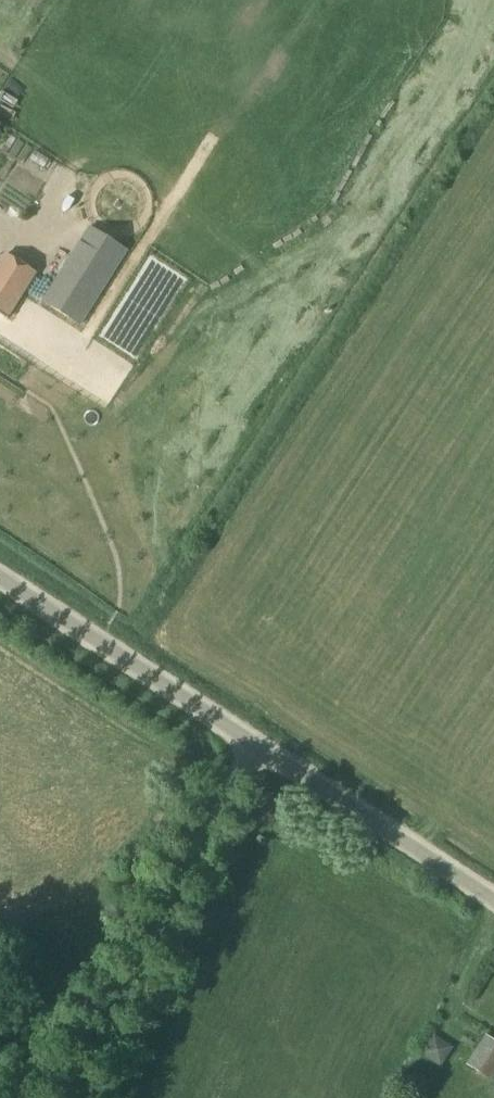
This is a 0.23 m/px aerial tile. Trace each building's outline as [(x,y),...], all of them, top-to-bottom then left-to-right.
[(13,163),(0,154),(0,173),(4,175),(13,163)] [(110,214),(122,221),(135,196),(123,190),(110,214)] [(95,220),(47,298),(85,321),(133,244),(95,220)] [(0,272),(0,310),(10,316),(41,267),(9,247),(0,261),(0,265),(3,267),(0,272)] [(441,1068),(454,1048),(433,1035),(420,1055),(441,1068)] [(493,1079),(493,1041),(485,1035),(466,1066),(492,1082),(493,1079)]
